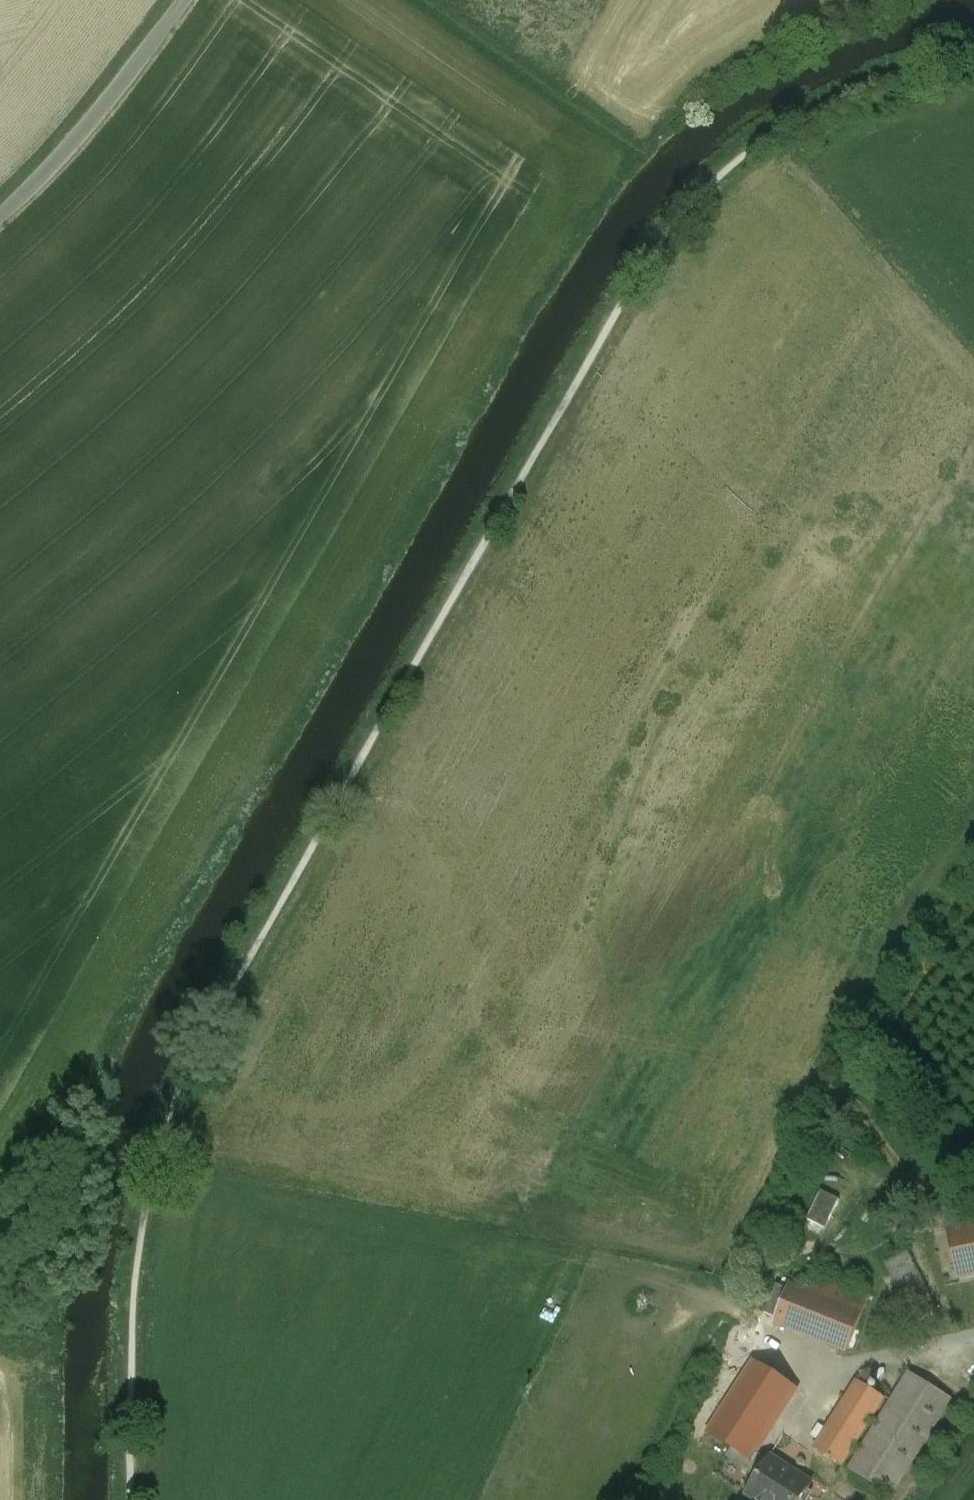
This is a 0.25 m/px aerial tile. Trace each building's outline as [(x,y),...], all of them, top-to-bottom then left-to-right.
[(949,1231),(959,1278),(973,1275),(973,1226),(949,1231)] [(903,1253),(886,1261),(914,1316),(931,1307),(903,1253)] [(803,1289),(774,1277),(758,1315),(845,1351),(868,1294),(810,1271),(803,1289)] [(792,1389),(752,1365),(734,1392),(720,1382),(717,1387),(731,1396),(707,1432),(747,1459),(754,1451),(792,1389)] [(947,1399),(907,1375),(849,1471),(888,1495),(947,1399)] [(881,1398),(854,1380),(811,1448),(838,1465),(881,1398)] [(747,1459),(740,1469),(753,1479),(744,1493),(754,1499),(797,1499),(807,1484),(767,1457),(765,1459),(754,1451),(747,1459)]
